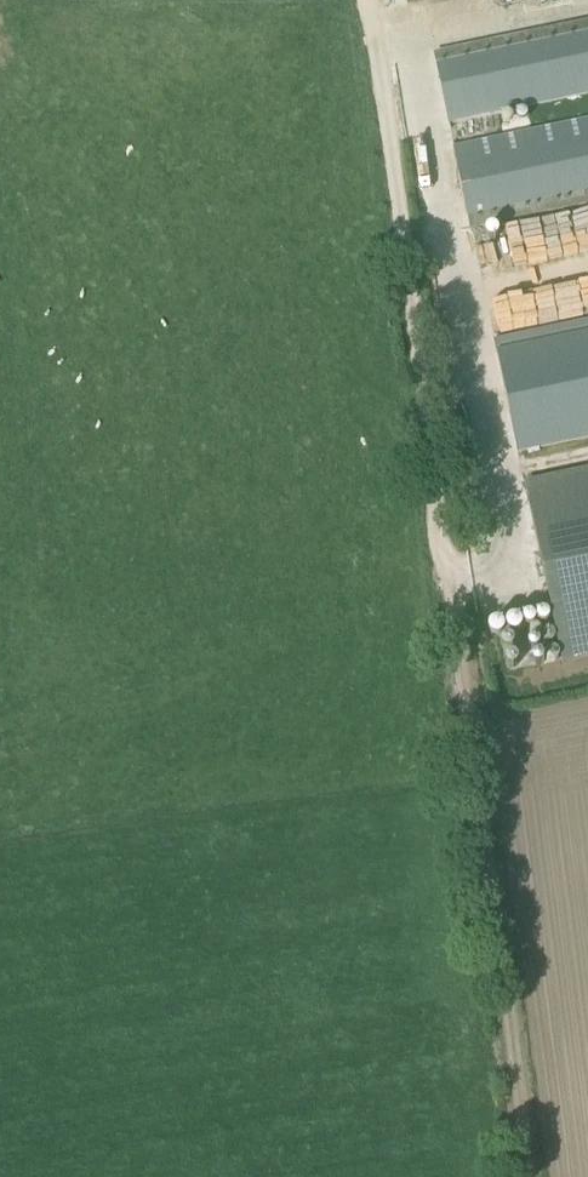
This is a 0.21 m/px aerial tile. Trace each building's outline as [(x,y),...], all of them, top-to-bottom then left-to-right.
[(433,54),(448,126),(587,96),(587,21),(433,54)] [(452,147),(470,230),(587,205),(587,118),(452,147)] [(494,340),(518,452),(587,438),(587,321),(494,340)] [(587,656),(587,471),(524,484),(561,661),(587,656)]
